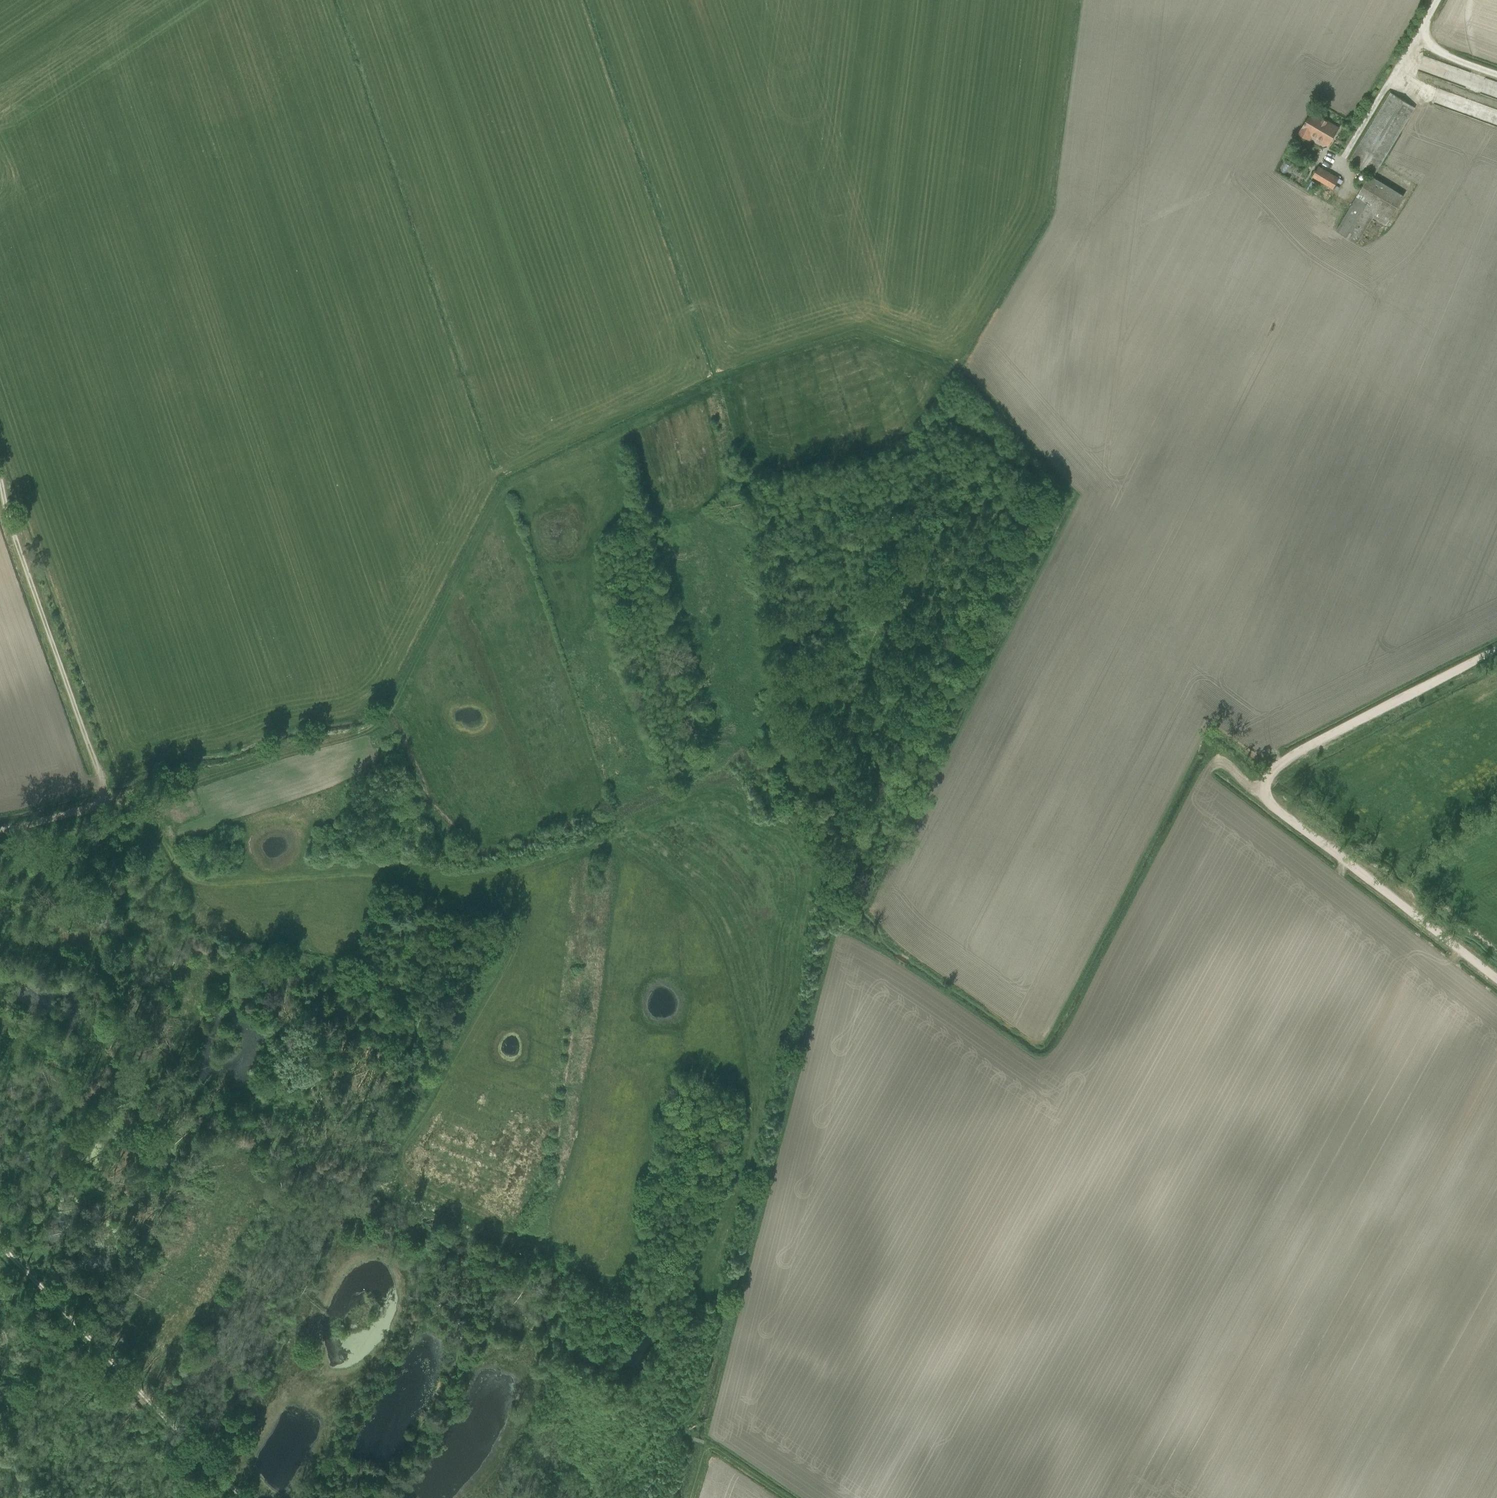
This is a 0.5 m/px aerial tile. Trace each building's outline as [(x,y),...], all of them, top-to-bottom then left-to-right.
[(1415,108),(1390,93),(1349,161),(1374,176),(1415,108)] [(1322,120),(1311,113),(1299,134),(1310,141),(1312,137),(1329,147),(1340,128),(1323,118),(1322,120)] [(1319,166),(1312,177),(1333,189),(1339,179),(1319,166)] [(1388,222),(1404,196),(1369,175),(1336,231),(1357,244),(1373,218),(1386,226),(1388,222)] [(187,1005),(198,1009),(204,993),(193,989),(187,1005)] [(114,1073),(110,1085),(118,1088),(123,1076),(114,1073)] [(464,1319),(456,1325),(464,1337),(472,1331),(464,1319)] [(507,1346),(501,1355),(505,1358),(511,1349),(507,1346)]
